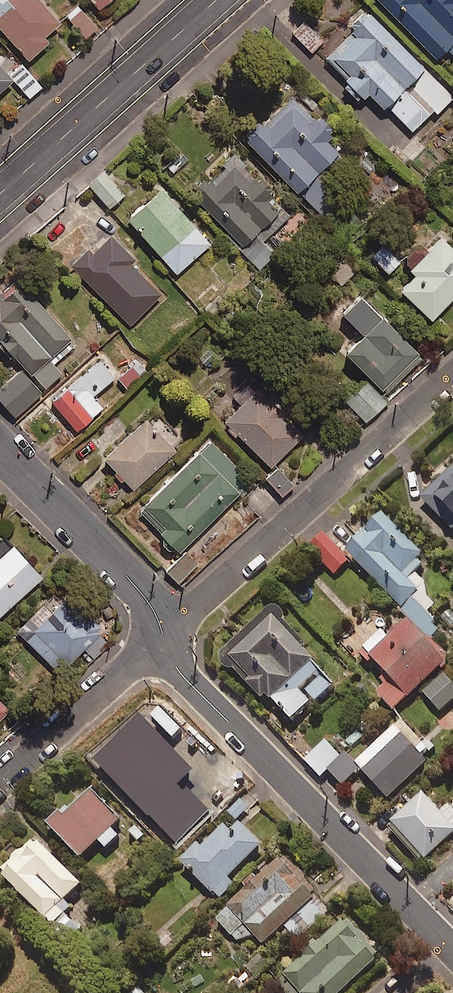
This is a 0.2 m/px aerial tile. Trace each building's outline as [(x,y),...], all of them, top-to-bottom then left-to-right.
[(38,0),(0,0),(0,31),(26,63),(49,45),(44,38),(59,26),(38,0)] [(99,11),(112,0),(89,0),(99,11)] [(441,61),(452,49),(452,2),(451,0),(378,0),(441,61)] [(97,29),(81,11),(69,22),(86,39),(97,29)] [(424,69),(369,15),(328,57),(384,111),(424,69)] [(326,39),(308,21),(294,34),(312,53),(326,39)] [(13,82),(28,99),(41,87),(13,56),(0,68),(0,94),(13,82)] [(296,97),(245,142),(294,197),(345,151),(296,97)] [(235,161),(198,194),(248,250),(285,217),(235,161)] [(103,170),(87,184),(110,210),(126,196),(103,170)] [(319,181),(303,197),(350,245),(366,228),(319,181)] [(162,190),(127,221),(176,276),(211,245),(162,190)] [(442,240),(395,288),(432,324),(452,303),(452,250),(442,240)] [(401,263),(384,247),(373,259),(389,275),(401,263)] [(357,272),(345,259),(330,273),(342,286),(357,272)] [(0,303),(0,342),(32,377),(32,376),(50,361),(72,341),(20,284),(0,303)] [(419,358),(359,300),(342,317),(364,338),(344,358),(382,396),(419,358)] [(99,360),(52,402),(79,432),(104,409),(94,398),(115,379),(99,360)] [(32,376),(45,390),(62,375),(50,361),(32,376)] [(139,379),(130,369),(118,380),(127,390),(139,379)] [(20,371),(0,389),(0,403),(16,420),(42,396),(20,371)] [(364,384),(345,402),(366,423),(384,405),(364,384)] [(257,391),(225,424),(271,469),(303,437),(257,391)] [(104,460),(133,492),(176,453),(146,421),(104,460)] [(200,456),(141,514),(181,555),(240,497),(200,456)] [(419,491),(452,529),(452,461),(419,491)] [(294,487),(278,471),(266,483),(282,499),(294,487)] [(419,551),(381,509),(343,543),(400,606),(418,590),(399,569),(419,551)] [(349,559),(322,530),(306,545),(333,574),(349,559)] [(13,548),(0,560),(0,620),(43,581),(13,548)] [(198,566),(185,554),(166,573),(178,585),(198,566)] [(27,641),(61,675),(104,632),(70,598),(27,641)] [(312,657),(271,612),(224,655),(265,699),(312,657)] [(445,661),(405,617),(366,652),(406,696),(445,661)] [(443,670),(421,691),(438,709),(452,696),(452,681),(443,670)] [(0,704),(0,724),(10,713),(0,704)] [(427,760),(394,723),(353,760),(358,765),(387,797),(427,760)] [(327,768),(340,756),(324,739),(303,758),(319,775),(327,768)] [(148,751),(113,786),(167,839),(202,804),(148,751)] [(340,782),(358,765),(353,760),(346,751),(340,756),(327,768),(340,782)] [(57,806),(44,817),(78,855),(119,818),(90,785),(62,811),(57,806)] [(421,790),(388,820),(422,857),(452,830),(452,824),(421,790)] [(179,855),(219,895),(234,880),(227,873),(260,839),(236,816),(227,825),(221,819),(199,840),(197,838),(179,855)] [(43,915),(78,884),(34,834),(0,864),(0,866),(43,915)] [(225,903),(261,942),(313,894),(277,855),(225,903)] [(282,971),(303,992),(335,992),(378,954),(343,915),(282,971)]
